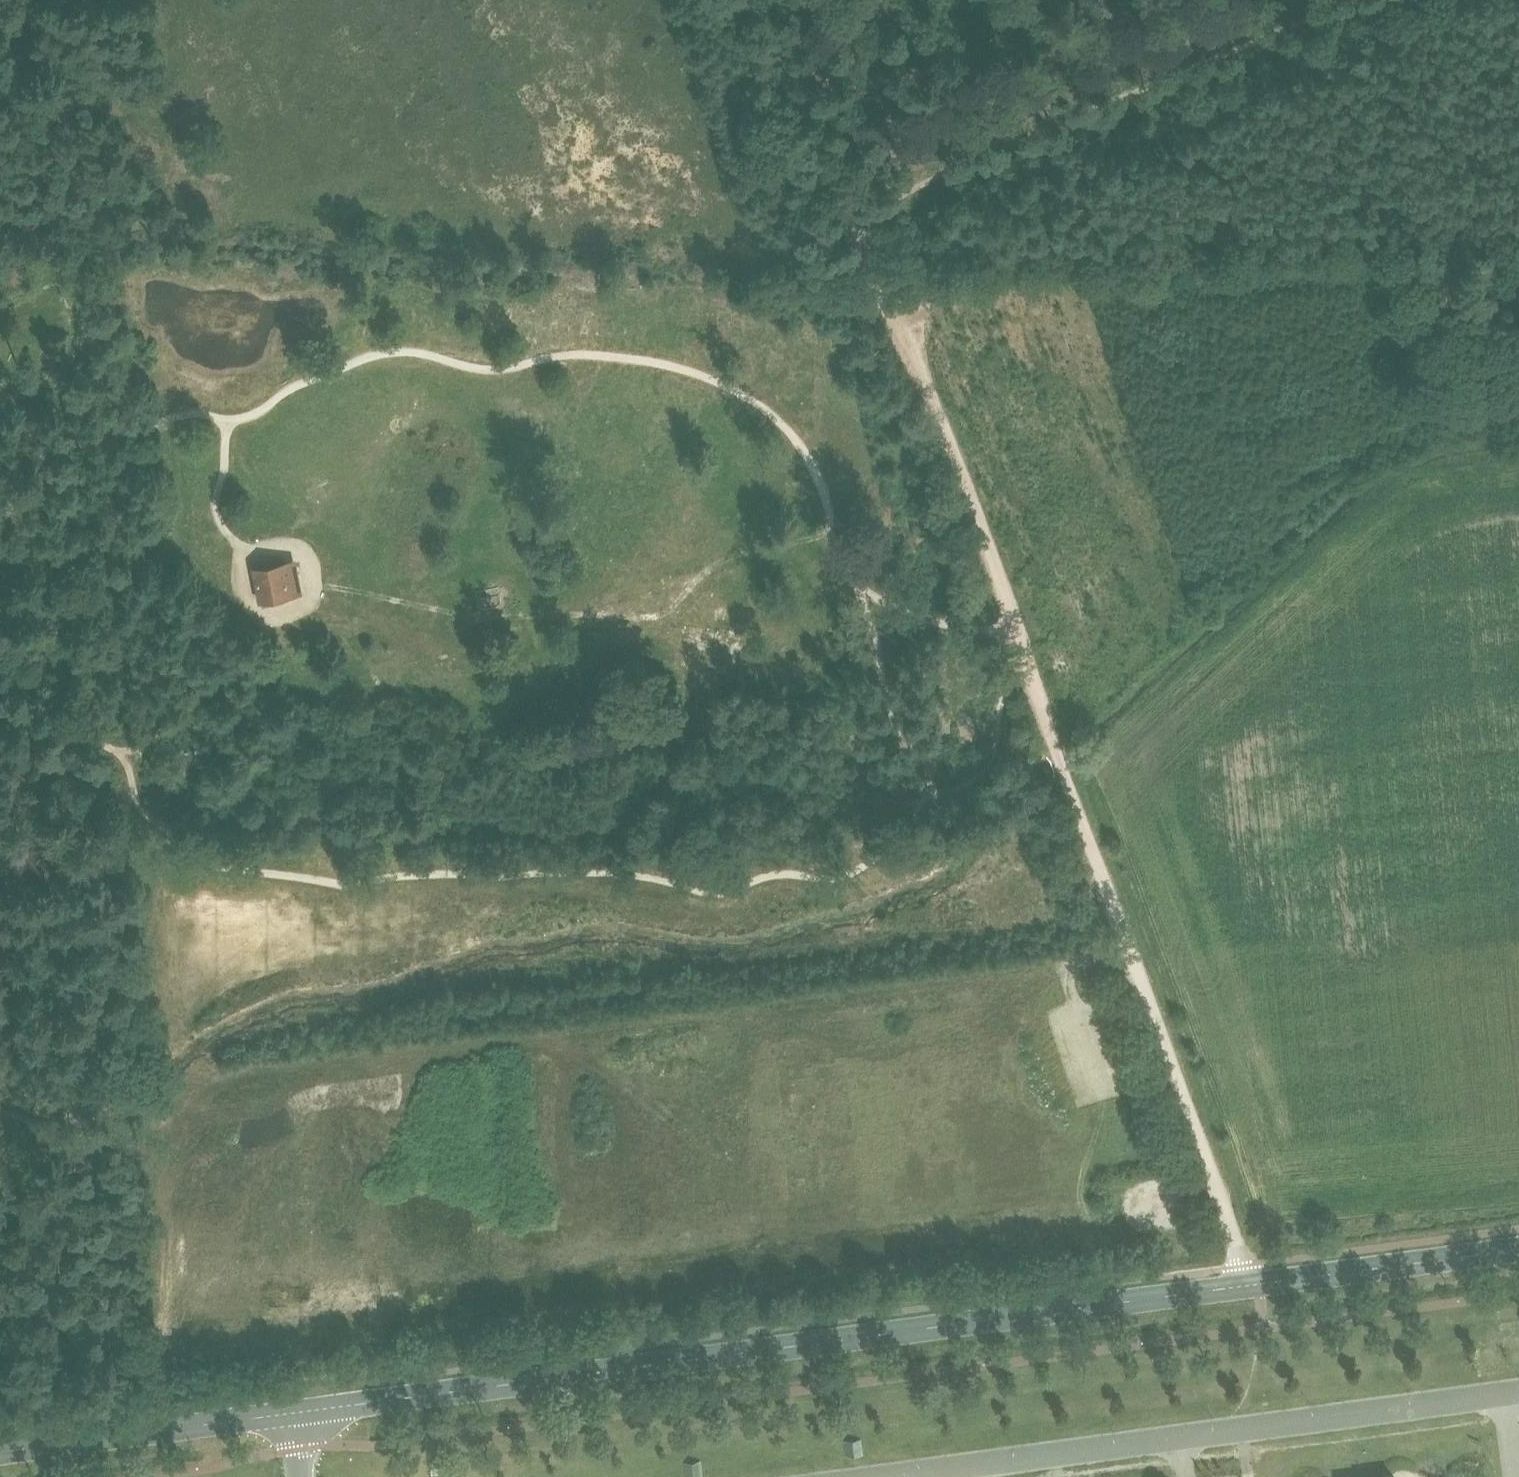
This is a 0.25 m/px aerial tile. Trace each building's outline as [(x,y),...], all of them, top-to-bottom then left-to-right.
[(303,592),(295,557),(252,566),(259,601),(303,592)] [(862,1440),(845,1441),(846,1457),(863,1456),(862,1440)] [(684,1463),(686,1476),(703,1476),(701,1461),(684,1463)]
